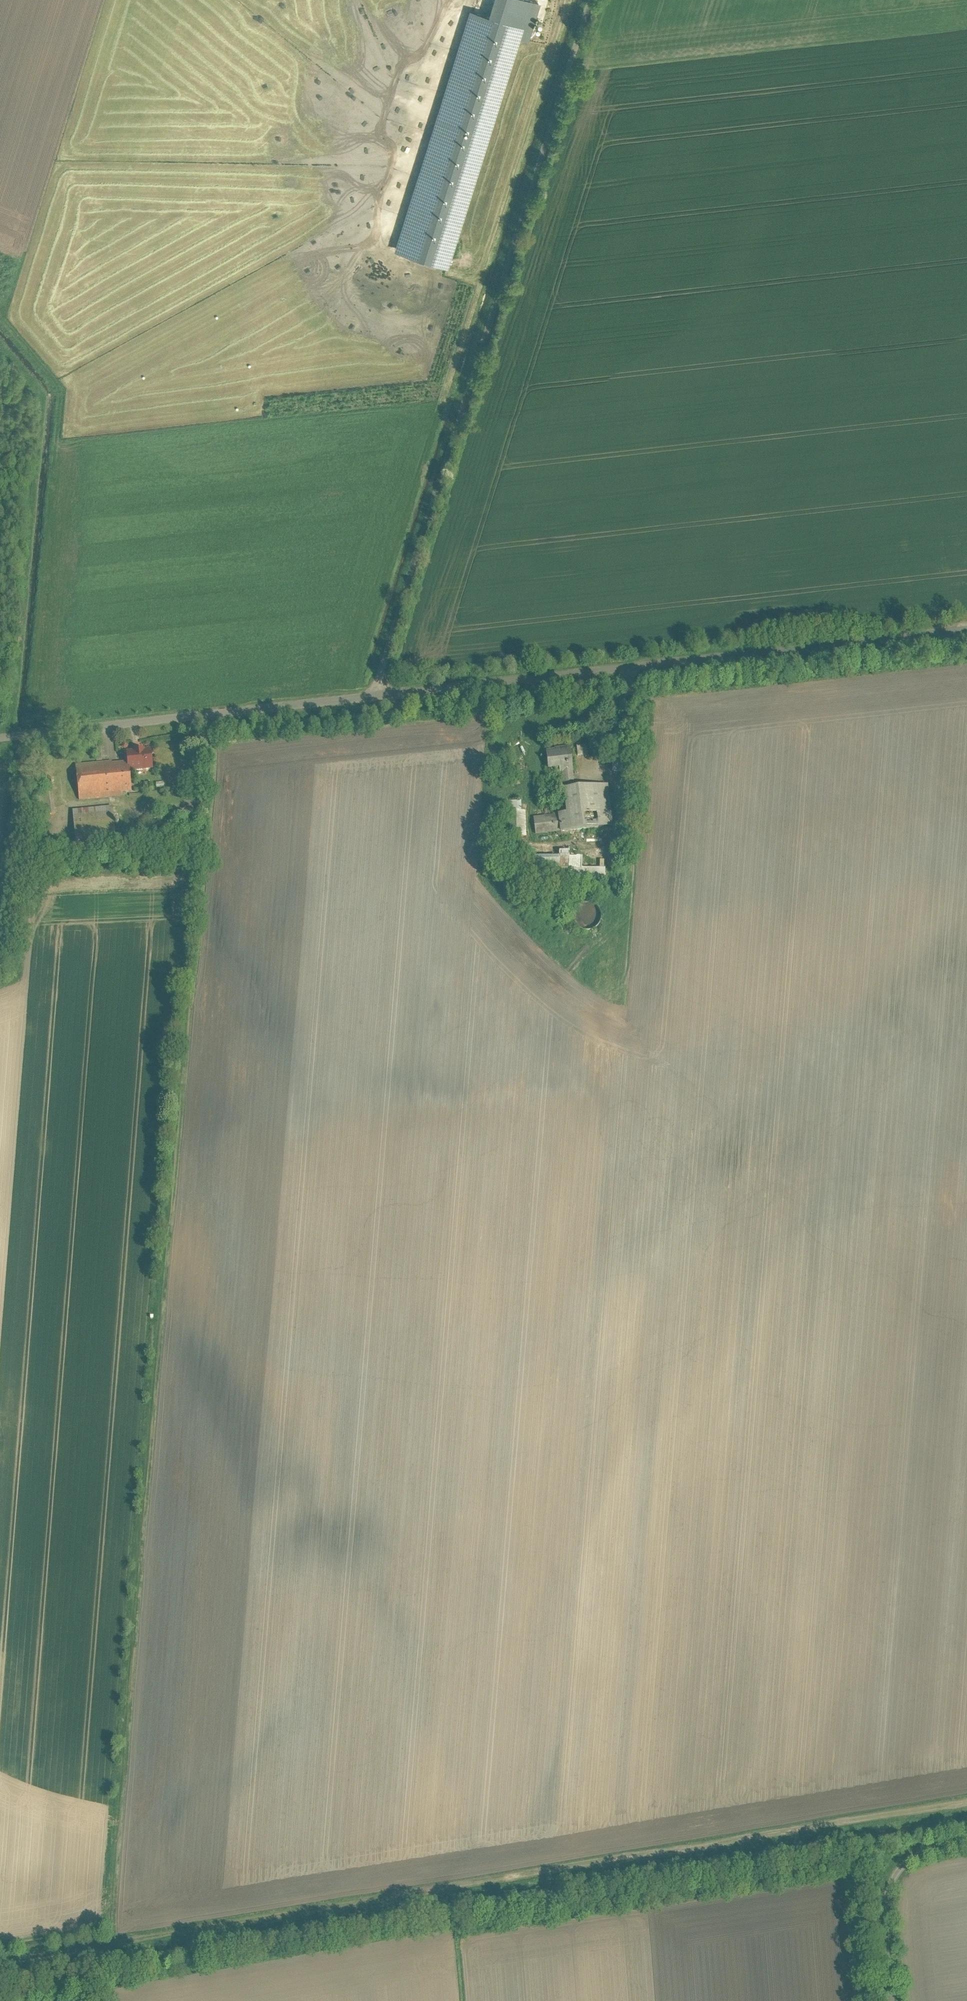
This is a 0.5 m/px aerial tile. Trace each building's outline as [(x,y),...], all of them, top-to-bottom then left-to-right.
[(398,246),(451,262),(520,35),(530,38),(542,0),(495,0),(490,15),(470,8),(398,246)] [(77,765),(81,800),(134,795),(132,773),(157,771),(154,744),(128,746),(130,760),(77,765)] [(568,745),(543,747),(545,768),(556,767),(557,772),(560,771),(563,813),(533,815),(534,832),(611,826),(607,781),(572,784),(568,745)] [(621,773),(620,761),(611,761),(611,773),(621,773)] [(519,801),(503,802),(506,837),(522,836),(519,801)] [(74,810),(77,831),(113,826),(111,805),(74,810)] [(556,853),(527,853),(527,879),(604,878),(604,867),(578,867),(578,856),(566,857),(566,849),(556,849),(556,853)] [(577,927),(582,929),(587,929),(591,928),(595,925),(597,922),(599,917),(599,913),(597,909),(595,905),(591,903),(587,902),(583,902),(578,903),(575,906),(572,910),(571,915),(572,920),(574,924),(577,927)]
